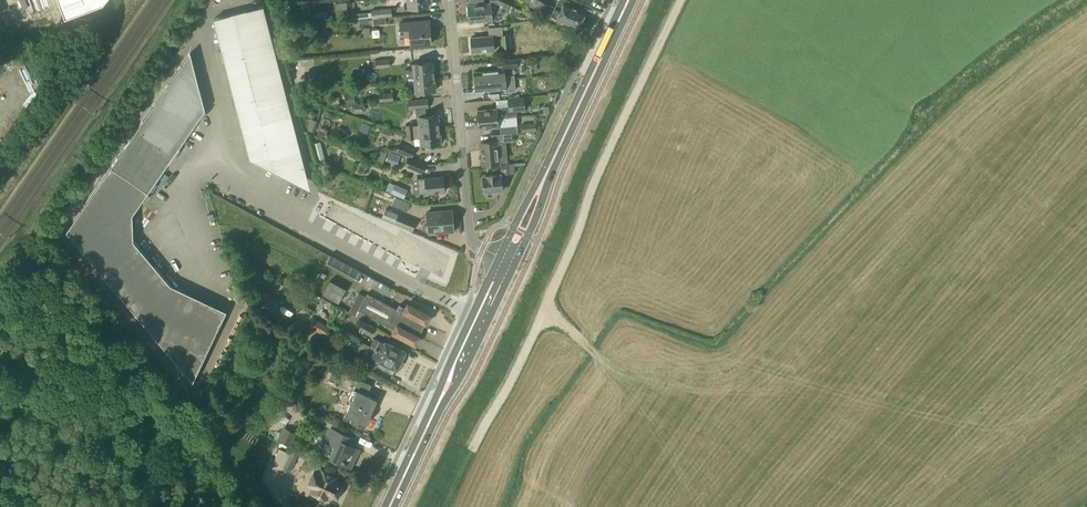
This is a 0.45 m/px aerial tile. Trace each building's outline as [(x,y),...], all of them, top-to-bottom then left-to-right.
[(65,17),(102,3),(105,0),(58,0),(65,17)] [(468,5),(469,15),(483,13),(483,11),(490,11),(489,8),(498,7),(497,0),(495,0),(490,0),(490,3),(484,3),(484,0),(469,0),(470,4),(468,5)] [(469,15),(469,22),(492,20),(492,21),(500,20),(499,16),(504,16),(509,5),(498,0),(497,0),(498,7),(489,8),(490,11),(483,11),(483,13),(469,15)] [(582,21),(586,12),(568,4),(570,1),(568,0),(559,0),(555,8),(582,21)] [(539,1),(535,9),(544,13),(548,5),(539,1)] [(224,62),(274,49),(263,6),(213,19),(224,62)] [(371,10),(371,18),(392,17),(391,8),(371,10)] [(582,21),(555,8),(552,14),(558,17),(557,19),(578,29),(582,21)] [(413,20),(414,21),(399,22),(400,36),(409,36),(410,45),(430,44),(429,28),(431,28),(430,19),(413,20)] [(493,35),(493,36),(500,35),(501,48),(511,47),(510,34),(502,34),(502,27),(488,28),(489,35),(493,35)] [(493,35),(489,35),(471,37),(472,52),(494,50),(493,36),(493,35)] [(285,92),(274,49),(224,62),(235,105),(285,92)] [(190,52),(162,92),(200,117),(205,110),(190,52)] [(499,67),(512,66),(511,58),(498,59),(499,67)] [(390,67),(389,59),(375,60),(376,68),(390,67)] [(414,78),(434,76),(433,62),(413,63),(414,78)] [(505,78),(504,69),(474,72),(475,81),(505,78)] [(435,90),(434,76),(414,78),(415,92),(435,90)] [(505,78),(475,81),(476,91),(506,88),(505,78)] [(200,117),(162,92),(137,129),(174,155),(200,117)] [(285,92),(235,105),(246,148),(296,135),(285,92)] [(393,101),(392,93),(379,93),(379,101),(393,101)] [(345,104),(355,103),(354,94),(344,95),(345,104)] [(496,107),(496,108),(477,110),(478,119),(498,118),(516,116),(515,111),(525,110),(524,97),(507,99),(508,106),(496,107)] [(419,131),(439,129),(437,115),(426,116),(425,108),(428,108),(427,98),(407,100),(408,111),(415,110),(415,117),(418,117),(419,126),(413,126),(413,125),(405,125),(406,132),(419,131)] [(516,116),(498,118),(478,119),(479,129),(516,125),(516,116)] [(362,123),(358,131),(366,134),(370,126),(362,123)] [(137,129),(111,167),(148,192),(174,155),(137,129)] [(440,144),(439,129),(419,131),(406,132),(406,141),(414,140),(414,139),(420,138),(421,146),(440,144)] [(492,135),(492,141),(480,142),(482,166),(491,165),(500,164),(498,143),(503,142),(503,134),(492,135)] [(296,135),(246,148),(249,159),(292,182),(307,178),(296,135)] [(313,144),(315,153),(322,151),(320,142),(313,144)] [(408,157),(411,158),(415,150),(399,143),(396,151),(408,157)] [(400,156),(389,151),(386,160),(396,164),(400,156)] [(411,158),(408,157),(404,166),(422,174),(426,164),(411,158)] [(515,163),(500,164),(491,165),(492,173),(503,172),(503,176),(511,176),(511,174),(515,174),(515,163)] [(148,192),(111,167),(66,231),(105,278),(139,249),(133,241),(132,215),(148,192)] [(492,197),(494,191),(502,190),(500,174),(483,176),(485,192),(488,197),(492,197)] [(445,191),(443,176),(418,179),(419,194),(445,191)] [(404,199),(408,190),(395,184),(391,193),(404,199)] [(453,257),(400,228),(397,235),(332,201),(324,217),(416,266),(417,264),(442,278),(453,257)] [(427,212),(429,233),(454,231),(452,210),(427,212)] [(394,224),(411,230),(415,222),(398,216),(394,224)] [(139,249),(105,278),(193,382),(224,315),(176,292),(139,249)] [(391,288),(330,255),(326,263),(357,279),(386,296),(391,288)] [(346,289),(335,283),(327,298),(338,304),(346,289)] [(367,293),(366,294),(423,325),(424,323),(426,324),(430,316),(407,303),(405,307),(399,304),(396,309),(367,293)] [(366,294),(361,304),(418,334),(423,325),(366,294)] [(418,334),(361,304),(358,309),(394,329),(392,333),(415,345),(420,336),(418,335),(418,334)] [(331,328),(314,318),(309,327),(326,337),(331,328)] [(375,328),(364,321),(359,330),(370,337),(375,328)] [(374,338),(371,345),(401,360),(405,352),(386,342),(385,344),(374,338)] [(401,360),(371,345),(370,345),(364,342),(362,346),(368,349),(366,353),(378,358),(377,360),(382,362),(380,367),(389,371),(391,367),(396,369),(401,360)] [(343,419),(364,429),(377,400),(371,397),(372,396),(367,394),(372,385),(358,378),(349,398),(351,402),(343,419)] [(291,447),(297,434),(283,427),(277,440),(291,447)] [(330,429),(325,441),(336,446),(330,458),(350,467),(359,449),(351,446),(354,439),(330,429)] [(291,470),(299,454),(292,450),(284,467),(291,470)] [(327,494),(336,498),(342,484),(335,481),(337,477),(321,470),(319,473),(315,471),(308,485),(313,488),(311,492),(326,499),(327,494)] [(356,481),(347,485),(350,491),(359,487),(356,481)]
